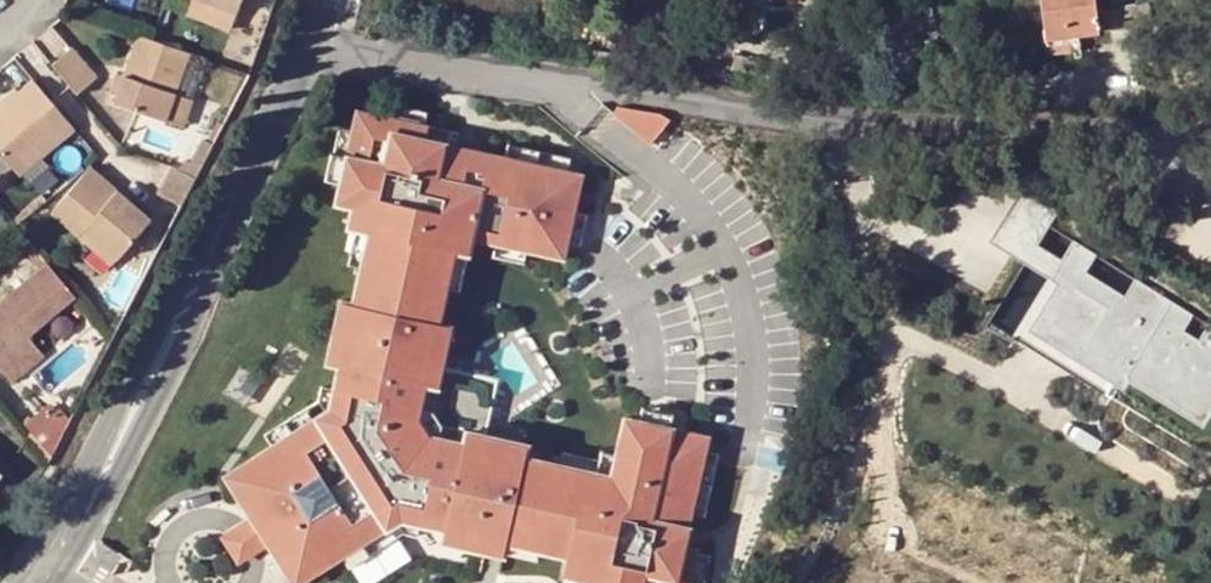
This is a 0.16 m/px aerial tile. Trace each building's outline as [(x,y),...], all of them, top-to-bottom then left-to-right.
[(234,15),(195,0),(191,0),(185,16),(228,32),(234,15)] [(234,15),(240,0),(195,0),(234,15)] [(1040,28),(1071,24),(1072,38),(1094,36),(1093,29),(1106,28),(1104,10),(1090,12),(1089,0),(1037,0),(1040,28)] [(1071,24),(1040,28),(1042,42),(1072,38),(1071,24)] [(171,96),(185,57),(148,44),(136,39),(110,107),(159,123),(171,96)] [(69,50),(50,66),(74,95),(93,81),(69,50)] [(31,82),(0,108),(0,111),(3,114),(0,116),(0,161),(13,177),(70,130),(31,82)] [(171,96),(159,123),(177,130),(187,102),(171,96)] [(394,118),(423,124),(426,112),(396,105),(394,118)] [(358,110),(353,135),(342,181),(338,202),(356,207),(375,211),(362,267),(353,303),(338,364),(333,390),(330,408),(326,411),(312,420),(273,445),(253,457),(263,473),(235,491),(252,518),(267,543),(285,570),(313,552),(323,567),(342,555),(349,566),(404,532),(416,536),(418,525),(444,530),(473,537),(471,549),(502,556),(505,543),(565,556),(597,563),(593,582),(691,582),(697,554),(698,550),(684,547),(671,544),(675,526),(688,529),(692,513),(706,451),(709,436),(670,427),(640,421),(625,417),(616,456),(624,457),(620,478),(560,465),(524,457),(521,471),(492,464),(498,437),(486,435),(496,388),(489,376),(442,366),(445,355),(432,352),(439,323),(447,285),(458,234),(471,237),(497,243),(526,249),(564,258),(567,241),(574,213),(582,174),(566,171),(506,157),(454,146),(424,139),(428,126),(423,124),(394,118),(358,110)] [(457,132),(428,126),(424,139),(454,146),(457,132)] [(342,181),(353,135),(340,132),(336,153),(333,152),(327,178),(342,181)] [(178,162),(173,173),(192,180),(209,148),(198,142),(185,166),(178,162)] [(508,145),(506,157),(566,171),(569,158),(508,145)] [(105,178),(90,166),(54,211),(82,236),(87,228),(121,256),(152,218),(117,188),(112,195),(98,184),(105,178)] [(182,199),(192,180),(173,173),(168,170),(156,199),(177,208),(182,199)] [(105,178),(98,184),(112,195),(117,188),(105,178)] [(993,232),(1058,278),(1022,329),(1115,394),(1125,379),(1195,428),(1210,406),(1210,321),(1146,275),(1131,295),(1090,266),(1102,249),(1081,235),(1067,254),(1044,238),(1063,210),(1027,184),(993,232)] [(375,211),(356,207),(350,227),(358,228),(349,264),(362,267),(375,211)] [(574,213),(567,241),(580,244),(586,215),(574,213)] [(87,228),(82,236),(114,264),(121,256),(87,228)] [(458,234),(447,285),(459,288),(471,237),(458,234)] [(526,249),(497,243),(494,255),(523,262),(526,249)] [(71,295),(44,262),(0,300),(0,365),(29,341),(25,335),(71,295)] [(338,364),(353,303),(341,300),(326,362),(338,364)] [(432,352),(445,355),(451,326),(439,323),(432,352)] [(0,365),(0,369),(13,383),(43,358),(29,341),(0,365)] [(326,411),(330,408),(333,390),(320,388),(318,401),(326,411)] [(50,402),(41,408),(60,435),(70,418),(59,406),(56,410),(50,402)] [(31,432),(49,457),(60,435),(41,408),(39,406),(21,420),(31,432)] [(640,421),(670,427),(672,413),(643,407),(640,421)] [(273,445),(312,420),(305,409),(266,434),(273,445)] [(49,457),(31,432),(25,437),(46,463),(49,457)] [(527,443),(498,437),(492,464),(521,471),(524,457),(527,443)] [(706,451),(692,513),(704,516),(718,454),(706,451)] [(624,457),(616,456),(601,452),(599,460),(562,452),(560,465),(620,478),(624,457)] [(224,476),(235,491),(263,473),(253,457),(224,476)] [(267,543),(252,518),(233,530),(223,536),(239,561),(250,554),(267,543)] [(684,547),(688,529),(675,526),(671,544),(684,547)] [(473,537),(444,530),(442,542),(471,549),(473,537)] [(313,552),(285,570),(293,582),(299,582),(323,567),(313,552)] [(691,582),(703,582),(709,556),(697,554),(691,582)] [(593,582),(597,563),(565,556),(561,575),(593,582)]
